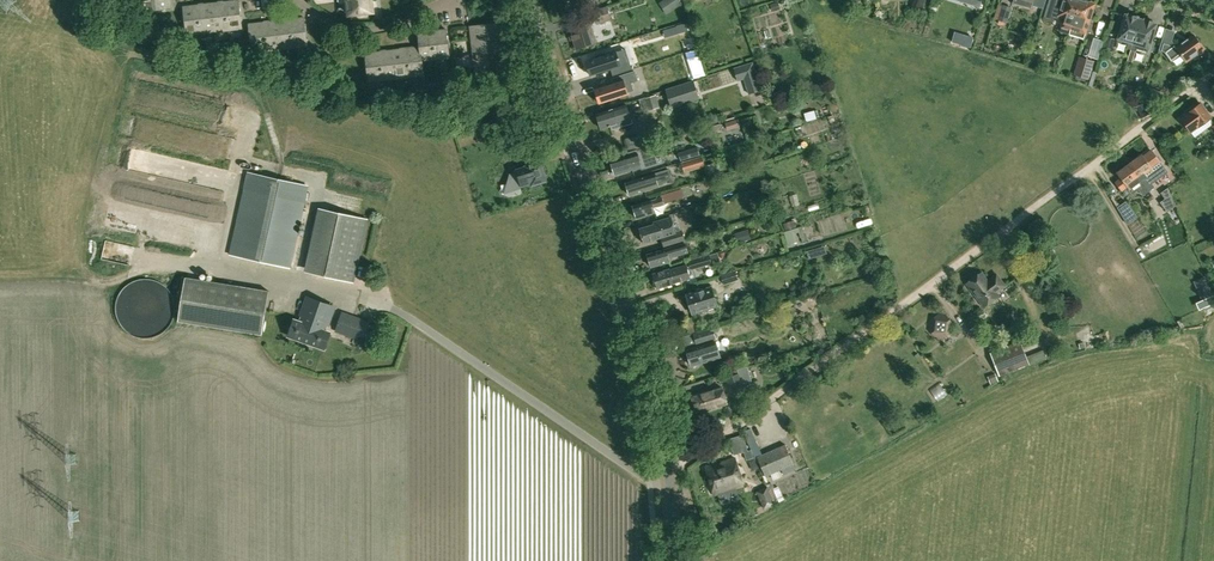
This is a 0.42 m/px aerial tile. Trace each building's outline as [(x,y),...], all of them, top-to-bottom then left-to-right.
[(144,11),(172,8),(171,0),(142,0),(144,11)] [(225,1),(228,30),(243,28),(239,0),(234,0),(225,1)] [(350,14),(374,11),(372,0),(348,0),(350,14)] [(659,4),(666,14),(681,4),(678,0),(665,0),(659,4)] [(911,7),(922,10),(925,0),(913,0),(911,7)] [(1025,6),(1031,8),(1033,1),(1034,1),(1035,0),(1026,0),(1025,6)] [(1072,29),(1080,0),(1064,0),(1059,14),(1068,17),(1068,19),(1065,22),(1064,26),(1072,29)] [(1083,0),(1080,0),(1072,29),(1078,30),(1079,26),(1079,23),(1079,20),(1090,23),(1092,15),(1091,15),(1092,10),(1093,11),(1095,5),(1093,4),(1093,3),(1083,0)] [(225,1),(212,3),(215,31),(228,30),(225,1)] [(778,2),(770,4),(773,11),(780,9),(778,2)] [(212,3),(198,4),(202,33),(215,31),(212,3)] [(198,4),(184,6),(187,35),(202,33),(198,4)] [(999,20),(1008,23),(1013,7),(1004,4),(999,20)] [(1042,21),(1044,22),(1053,25),(1059,8),(1049,5),(1046,13),(1044,13),(1042,21)] [(592,10),(597,24),(612,20),(607,6),(592,10)] [(1127,48),(1131,50),(1141,19),(1138,18),(1138,17),(1129,14),(1129,15),(1126,15),(1118,41),(1128,44),(1127,48)] [(305,17),(291,18),(294,48),(308,46),(305,17)] [(291,18),(277,20),(280,49),(294,48),(291,18)] [(1145,20),(1141,19),(1131,50),(1136,51),(1137,49),(1148,52),(1157,24),(1154,23),(1154,22),(1145,19),(1145,20)] [(277,20),(263,21),(267,51),(280,49),(277,20)] [(263,21),(249,23),(252,52),(267,51),(263,21)] [(577,49),(583,47),(598,42),(597,40),(591,21),(571,27),(577,49)] [(471,26),(473,40),(501,37),(499,23),(471,26)] [(447,29),(433,30),(436,59),(451,57),(447,29)] [(419,32),(421,46),(425,75),(423,60),(436,59),(433,30),(419,32)] [(1204,49),(1194,35),(1177,47),(1175,44),(1172,46),(1164,43),(1161,50),(1165,51),(1172,61),(1176,57),(1181,54),(1187,62),(1204,49)] [(473,40),(474,54),(503,50),(501,37),(473,40)] [(970,39),(962,37),(960,45),(967,47),(970,39)] [(1105,47),(1112,49),(1115,40),(1108,38),(1105,47)] [(421,46),(407,48),(411,77),(425,75),(421,46)] [(407,48),(394,50),(397,78),(411,77),(407,48)] [(394,50),(380,51),(384,80),(397,78),(394,50)] [(474,54),(476,67),(504,64),(503,50),(474,54)] [(380,51),(366,53),(370,82),(384,80),(380,51)] [(633,70),(631,62),(622,65),(617,52),(606,55),(606,53),(596,56),(596,58),(587,61),(591,75),(611,69),(614,76),(633,70)] [(1095,61),(1080,56),(1074,75),(1089,80),(1095,61)] [(753,62),(734,68),(738,81),(744,79),(749,94),(762,89),(753,62)] [(506,78),(504,64),(476,67),(477,81),(506,78)] [(634,91),(632,83),(639,81),(636,72),(615,78),(617,83),(596,89),(600,103),(629,95),(628,93),(634,91)] [(699,100),(698,94),(694,81),(665,91),(671,109),(699,100)] [(659,109),(655,96),(645,98),(649,112),(659,109)] [(1190,131),(1199,125),(1199,126),(1211,118),(1200,103),(1189,111),(1190,112),(1181,118),(1190,131)] [(1151,114),(1146,104),(1137,108),(1142,118),(1151,114)] [(613,129),(622,126),(632,123),(626,105),(597,114),(602,129),(612,125),(613,129)] [(489,117),(487,112),(479,114),(480,120),(489,117)] [(709,115),(712,123),(720,121),(718,114),(709,115)] [(154,139),(156,120),(141,119),(139,138),(154,139)] [(726,122),(727,131),(739,127),(737,119),(726,122)] [(483,134),(486,133),(492,131),(488,120),(479,123),(483,134)] [(454,129),(456,134),(466,132),(464,126),(454,129)] [(629,157),(612,162),(616,174),(634,169),(643,166),(644,169),(659,165),(654,147),(639,151),(638,150),(628,153),(629,157)] [(678,152),(681,160),(700,155),(698,147),(678,152)] [(1143,155),(1130,164),(1150,191),(1155,187),(1153,183),(1168,172),(1152,151),(1144,156),(1143,155)] [(705,166),(702,156),(682,162),(685,172),(705,166)] [(714,173),(725,170),(723,161),(712,164),(714,173)] [(527,167),(517,170),(522,185),(532,182),(534,188),(542,186),(541,181),(546,180),(540,162),(527,166),(527,167)] [(1133,194),(1140,189),(1141,189),(1145,195),(1150,191),(1130,164),(1117,173),(1121,179),(1117,182),(1122,190),(1127,186),(1128,187),(1133,194)] [(670,169),(627,183),(631,195),(660,186),(659,183),(669,179),(672,175),(670,169)] [(292,268),(306,205),(310,186),(247,172),(230,254),(292,268)] [(662,194),(662,197),(652,200),(634,205),(637,218),(656,212),(655,208),(665,204),(665,203),(693,195),(690,184),(681,187),(681,188),(662,194)] [(1180,214),(1176,206),(1177,206),(1169,187),(1161,192),(1165,198),(1161,202),(1168,212),(1170,210),(1173,216),(1180,214)] [(1126,201),(1118,207),(1128,224),(1138,217),(1126,201)] [(321,208),(306,273),(354,284),(368,219),(321,208)] [(673,216),(662,220),(654,222),(655,224),(641,228),(645,243),(661,238),(663,246),(683,240),(681,231),(677,232),(673,216)] [(784,224),(786,231),(795,227),(793,221),(784,224)] [(735,233),(738,243),(752,239),(748,229),(735,233)] [(792,229),(784,232),(788,244),(796,242),(792,229)] [(670,257),(681,254),(688,251),(686,243),(678,246),(667,249),(666,249),(648,254),(652,267),(671,261),(670,257)] [(689,260),(691,270),(718,263),(720,260),(717,252),(689,260)] [(127,263),(126,271),(136,272),(137,265),(127,263)] [(670,269),(654,273),(658,289),(675,284),(675,283),(691,278),(687,265),(670,270),(670,269)] [(721,275),(725,284),(739,279),(736,270),(721,275)] [(967,283),(984,306),(999,296),(996,293),(1005,286),(997,274),(988,281),(981,272),(967,283)] [(185,278),(178,320),(262,334),(269,292),(185,278)] [(687,294),(693,314),(710,309),(710,310),(714,308),(714,307),(718,306),(712,286),(687,294)] [(813,299),(810,297),(806,298),(804,302),(806,306),(809,307),(813,306),(815,302),(813,299)] [(297,322),(291,338),(304,342),(307,335),(317,339),(314,346),(327,351),(333,335),(326,332),(328,327),(330,328),(337,309),(311,299),(304,318),(306,319),(304,324),(297,322)] [(343,312),(336,331),(363,340),(370,322),(343,312)] [(928,327),(931,333),(935,338),(942,339),(948,335),(953,330),(954,324),(951,319),(945,314),(940,313),(935,317),(928,321),(928,327)] [(989,340),(978,324),(972,329),(983,344),(989,340)] [(697,346),(712,342),(712,340),(725,336),(722,326),(694,335),(697,346)] [(1044,350),(1027,357),(1021,340),(990,352),(999,376),(1030,364),(1047,358),(1044,350)] [(716,341),(707,344),(687,351),(692,366),(712,360),(721,357),(716,341)] [(752,371),(751,365),(738,369),(739,373),(726,377),(731,393),(745,388),(744,384),(750,382),(748,373),(752,371)] [(693,397),(697,412),(718,406),(716,401),(726,398),(723,389),(714,392),(714,391),(693,397)] [(797,469),(794,464),(794,463),(786,445),(758,457),(766,476),(782,469),(784,474),(797,469)] [(706,467),(715,495),(744,486),(735,457),(706,467)] [(768,486),(757,491),(765,509),(776,503),(768,486)]
